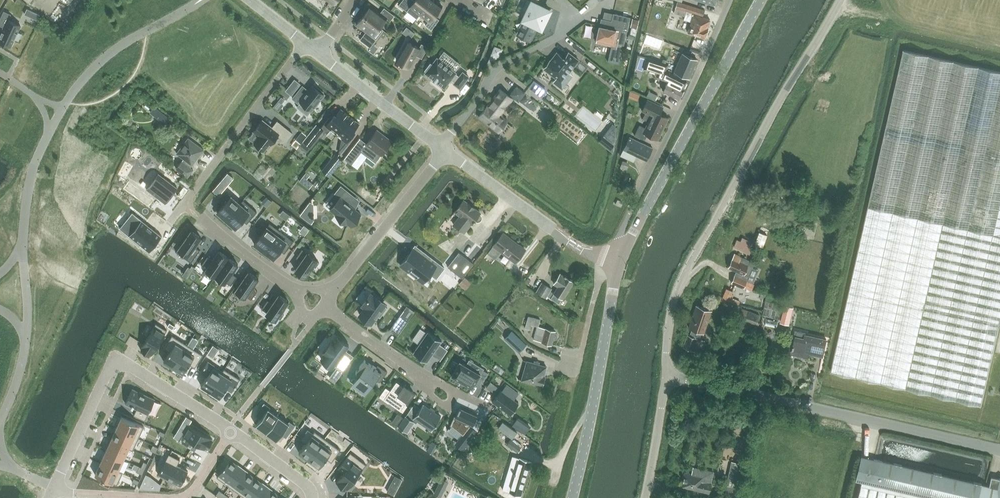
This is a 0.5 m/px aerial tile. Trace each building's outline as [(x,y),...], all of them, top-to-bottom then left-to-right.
[(399,5),(402,7),(417,18),(420,14),(430,0),(415,0),(414,1),(413,0),(403,0),(399,5)] [(417,18),(426,25),(431,30),(439,20),(434,16),(440,8),(442,5),(438,2),(435,0),(430,0),(420,14),(417,18)] [(532,1),(529,0),(527,0),(522,10),(526,12),(523,19),(524,20),(517,34),(530,41),(537,26),(541,28),(550,10),(532,1)] [(674,13),(685,16),(684,19),(691,22),(688,32),(704,37),(710,19),(702,17),(705,10),(678,1),(674,13)] [(362,14),(381,28),(387,19),(390,21),(394,15),(384,8),(380,13),(370,5),(363,14),(362,14)] [(11,46),(21,25),(8,20),(11,14),(4,11),(0,19),(0,25),(4,27),(0,35),(0,41),(11,46)] [(39,15),(33,12),(31,17),(37,20),(39,15)] [(599,26),(596,38),(612,42),(611,45),(608,61),(619,64),(623,44),(627,28),(630,17),(614,13),(612,19),(612,21),(601,18),(600,25),(600,26),(599,26)] [(383,30),(381,28),(362,14),(363,15),(359,20),(356,24),(358,26),(366,32),(362,37),(360,39),(370,47),(372,44),(383,30)] [(631,17),(629,26),(636,28),(638,19),(631,17)] [(407,41),(396,60),(410,67),(416,55),(422,58),(428,47),(422,44),(419,48),(407,41)] [(831,371),(982,405),(999,326),(999,72),(904,50),(831,371)] [(430,62),(424,70),(426,71),(424,72),(432,78),(432,79),(433,78),(436,80),(435,81),(436,82),(436,81),(443,87),(450,79),(454,82),(453,83),(459,87),(468,76),(462,71),(459,76),(455,73),(455,72),(455,71),(460,64),(443,51),(438,58),(436,57),(431,63),(430,62)] [(568,52),(564,58),(557,52),(543,69),(561,83),(572,68),(572,69),(579,60),(568,52)] [(682,53),(675,71),(680,73),(680,74),(689,78),(697,59),(682,53)] [(644,68),(644,69),(657,74),(656,76),(668,82),(663,91),(675,97),(678,98),(683,88),(686,81),(666,71),(669,64),(647,57),(644,68)] [(293,98),(299,103),(297,105),(307,113),(310,109),(311,110),(324,94),(323,93),(324,92),(317,87),(317,89),(313,85),(308,91),(302,86),(293,98)] [(511,94),(518,100),(524,93),(517,87),(511,94)] [(500,89),(479,116),(481,118),(498,131),(499,131),(500,130),(504,134),(510,126),(506,122),(508,120),(501,115),(510,103),(513,99),(502,90),(500,89)] [(629,91),(628,97),(637,101),(640,95),(629,90),(629,91)] [(643,118),(649,121),(663,128),(665,125),(666,125),(668,120),(668,119),(668,118),(658,113),(661,106),(648,99),(642,112),(645,113),(643,118)] [(331,128),(337,133),(350,116),(341,109),(336,115),(335,114),(332,119),(330,117),(321,128),(325,131),(331,128)] [(165,115),(161,120),(166,124),(170,119),(165,115)] [(350,116),(337,133),(342,138),(341,144),(345,147),(340,153),(354,137),(352,135),(355,131),(354,130),(359,123),(350,116)] [(260,124),(254,131),(260,136),(254,143),(257,145),(256,147),(262,151),(263,150),(264,151),(269,144),(270,144),(278,135),(286,141),(292,133),(277,121),(272,128),(263,120),(262,121),(263,122),(261,125),(260,124)] [(663,128),(649,121),(646,128),(640,125),(635,135),(645,140),(647,134),(658,139),(658,138),(659,138),(662,133),(661,132),(663,128)] [(321,136),(325,131),(321,128),(316,124),(306,137),(303,140),(311,147),(319,136),(321,136)] [(377,130),(367,143),(361,139),(346,160),(351,164),(362,150),(376,161),(391,140),(377,130)] [(300,144),(303,140),(306,137),(301,133),(296,140),(300,144)] [(606,134),(600,142),(606,146),(612,139),(606,134)] [(636,156),(647,161),(653,148),(629,137),(623,149),(636,156)] [(192,165),(204,150),(188,138),(177,153),(184,159),(176,169),(188,177),(193,170),(190,167),(192,165)] [(298,147),(295,151),(302,156),(305,153),(298,147)] [(623,149),(620,156),(633,162),(636,156),(623,149)] [(322,170),(330,176),(343,160),(335,154),(322,170)] [(157,172),(145,188),(163,203),(176,187),(157,172)] [(224,189),(218,184),(213,190),(219,195),(224,189)] [(347,222),(351,225),(355,221),(356,222),(362,215),(349,205),(356,197),(342,186),(335,195),(339,198),(331,209),(337,214),(336,215),(346,223),(347,222)] [(224,204),(217,212),(218,212),(226,219),(240,203),(227,192),(220,200),(224,204)] [(615,204),(620,206),(624,200),(619,197),(615,204)] [(473,222),(475,220),(476,221),(478,221),(479,221),(481,220),(482,218),(483,216),(482,214),(481,213),(480,212),(464,199),(455,211),(460,215),(453,224),(465,233),(473,222)] [(240,203),(226,219),(235,228),(242,219),(247,223),(257,212),(243,200),(240,203)] [(129,213),(117,230),(140,245),(141,243),(151,249),(160,235),(129,213)] [(261,235),(254,244),(263,251),(279,230),(270,223),(267,227),(262,223),(256,231),(261,235)] [(191,230),(176,252),(191,262),(200,250),(195,246),(201,238),(191,230)] [(279,230),(263,251),(272,257),(273,258),(280,249),(285,253),(294,241),(279,230)] [(500,250),(515,261),(525,249),(503,232),(496,240),(497,240),(487,252),(494,257),(500,250)] [(754,242),(742,237),(741,240),(737,239),(734,246),(749,253),(754,242)] [(301,261),(295,270),(305,277),(313,266),(316,268),(320,263),(317,261),(317,259),(302,249),(296,257),(301,261)] [(207,256),(201,265),(206,268),(204,272),(214,279),(217,275),(229,258),(219,251),(212,260),(207,256)] [(410,251),(402,262),(411,270),(412,268),(419,274),(418,275),(424,280),(431,272),(439,278),(447,268),(424,251),(419,258),(410,251)] [(459,252),(447,266),(462,278),(473,263),(459,252)] [(734,254),(728,268),(736,271),(731,283),(744,288),(747,281),(747,280),(752,267),(754,264),(749,262),(750,260),(734,254)] [(229,258),(217,275),(231,285),(237,277),(232,273),(238,264),(229,258)] [(234,292),(234,293),(244,300),(247,296),(252,299),(257,291),(253,287),(259,278),(248,271),(234,292)] [(536,291),(545,297),(547,295),(559,302),(562,297),(562,298),(573,281),(560,273),(553,284),(558,286),(554,292),(550,290),(551,288),(542,282),(536,291)] [(464,278),(459,284),(465,288),(470,282),(464,278)] [(751,291),(754,284),(752,283),(747,281),(744,288),(751,291)] [(734,295),(732,294),(733,292),(726,289),(723,297),(721,301),(728,304),(729,302),(731,298),(733,298),(734,295)] [(268,300),(262,308),(277,319),(278,318),(281,320),(284,314),(281,312),(289,302),(289,301),(279,294),(272,303),(268,300)] [(372,323),(377,315),(379,317),(380,317),(387,307),(385,305),(371,294),(368,298),(368,297),(367,299),(362,306),(365,308),(360,315),(372,323)] [(703,336),(712,312),(697,306),(689,328),(692,329),(689,335),(688,334),(683,347),(700,353),(706,337),(703,336)] [(785,307),(781,324),(788,326),(789,324),(791,313),(793,309),(785,307)] [(741,308),(736,320),(734,326),(740,329),(742,323),(755,327),(760,315),(741,308)] [(389,330),(398,336),(408,321),(400,315),(389,330)] [(530,324),(537,326),(539,319),(527,316),(524,327),(529,329),(530,324)] [(142,348),(141,350),(151,356),(167,330),(156,323),(141,347),(142,348)] [(555,331),(537,326),(533,339),(552,344),(553,339),(555,340),(556,339),(557,335),(557,334),(555,333),(555,331)] [(441,341),(427,331),(412,352),(426,362),(432,354),(440,359),(447,349),(439,344),(441,341)] [(511,331),(504,339),(519,352),(526,345),(511,331)] [(793,347),(792,351),(793,351),(794,351),(793,354),(809,357),(809,355),(810,352),(823,355),(826,340),(806,336),(805,335),(806,333),(796,331),(794,339),(795,339),(797,340),(795,348),(794,347),(793,347)] [(170,351),(164,361),(173,367),(188,345),(172,335),(164,348),(170,351)] [(343,372),(352,359),(344,353),(349,345),(337,337),(333,342),(332,341),(323,353),(325,354),(321,359),(333,368),(334,366),(343,372)] [(188,345),(173,367),(174,368),(174,367),(183,373),(189,364),(195,367),(203,355),(188,345)] [(360,374),(353,382),(366,392),(372,384),(373,384),(377,380),(380,382),(387,372),(378,365),(376,368),(365,359),(356,371),(360,374)] [(544,376),(546,366),(523,360),(527,361),(522,380),(518,379),(542,386),(545,376),(544,376)] [(208,361),(201,372),(207,376),(201,385),(210,391),(225,369),(224,368),(223,370),(208,361)] [(451,375),(463,383),(472,388),(475,382),(480,385),(488,372),(483,369),(480,373),(460,361),(451,375)] [(225,369),(210,391),(220,397),(226,388),(232,391),(240,379),(225,369)] [(386,387),(379,396),(388,403),(389,402),(403,412),(407,405),(406,404),(414,392),(404,385),(403,386),(396,381),(390,390),(386,387)] [(486,387),(494,392),(498,386),(490,381),(486,387)] [(500,389),(492,400),(510,413),(518,401),(513,398),(518,391),(505,383),(501,389),(500,389)] [(132,389),(125,403),(137,408),(134,415),(145,420),(155,399),(132,389)] [(260,419),(256,425),(266,432),(278,416),(269,409),(270,407),(264,403),(257,413),(262,416),(260,419)] [(409,410),(398,426),(406,432),(414,421),(416,423),(418,421),(431,430),(441,416),(423,404),(415,414),(409,410)] [(472,427),(479,415),(473,412),(473,413),(466,409),(461,406),(457,414),(456,413),(450,425),(462,435),(457,441),(465,447),(477,431),(472,427)] [(122,416),(117,427),(139,438),(144,427),(122,416)] [(278,416),(266,432),(277,440),(283,432),(288,435),(295,426),(289,422),(288,423),(278,416)] [(189,424),(179,441),(191,448),(195,442),(207,449),(213,439),(211,438),(212,437),(189,424)] [(117,427),(111,439),(133,450),(139,438),(117,427)] [(306,443),(299,452),(309,460),(325,438),(315,431),(313,433),(308,429),(300,439),(306,443)] [(178,431),(175,436),(180,439),(183,434),(178,431)] [(325,438),(309,460),(310,460),(319,467),(326,458),(332,462),(340,450),(325,438)] [(111,439),(106,451),(124,459),(129,448),(133,450),(111,439)] [(507,444),(517,451),(520,446),(510,439),(507,444)] [(153,445),(150,451),(156,453),(158,448),(153,445)] [(106,451),(100,463),(123,473),(123,472),(119,470),(124,459),(106,451)] [(344,471),(336,482),(345,489),(346,488),(347,489),(366,464),(350,452),(339,467),(344,471)] [(169,454),(158,474),(181,486),(188,471),(177,465),(180,459),(169,454)] [(991,477),(989,485),(861,456),(856,480),(932,497),(999,497),(999,479),(991,477)] [(508,471),(503,489),(520,494),(530,461),(520,458),(518,464),(510,462),(508,471)] [(230,459),(217,477),(229,486),(242,468),(230,459)] [(731,460),(727,484),(736,487),(741,462),(731,460)] [(142,461),(139,467),(145,469),(147,464),(142,461)] [(100,463),(95,474),(117,485),(123,473),(100,463)] [(139,467),(137,472),(142,475),(145,469),(139,467)] [(242,468),(229,486),(242,495),(255,477),(242,468)] [(685,472),(682,487),(709,493),(711,483),(713,472),(694,468),(692,474),(685,472)] [(139,489),(159,490),(160,485),(150,477),(146,475),(139,489)] [(395,477),(387,492),(392,494),(394,495),(402,479),(396,476),(395,477)] [(242,495),(246,497),(258,497),(267,486),(255,477),(242,495)] [(856,480),(851,497),(932,497),(856,480)] [(727,484),(725,494),(734,496),(736,487),(727,484)] [(258,497),(277,497),(279,495),(267,486),(258,497)] [(470,493),(480,497),(482,497),(485,493),(473,487),(470,493)] [(216,495),(221,497),(224,493),(219,490),(216,495)]
